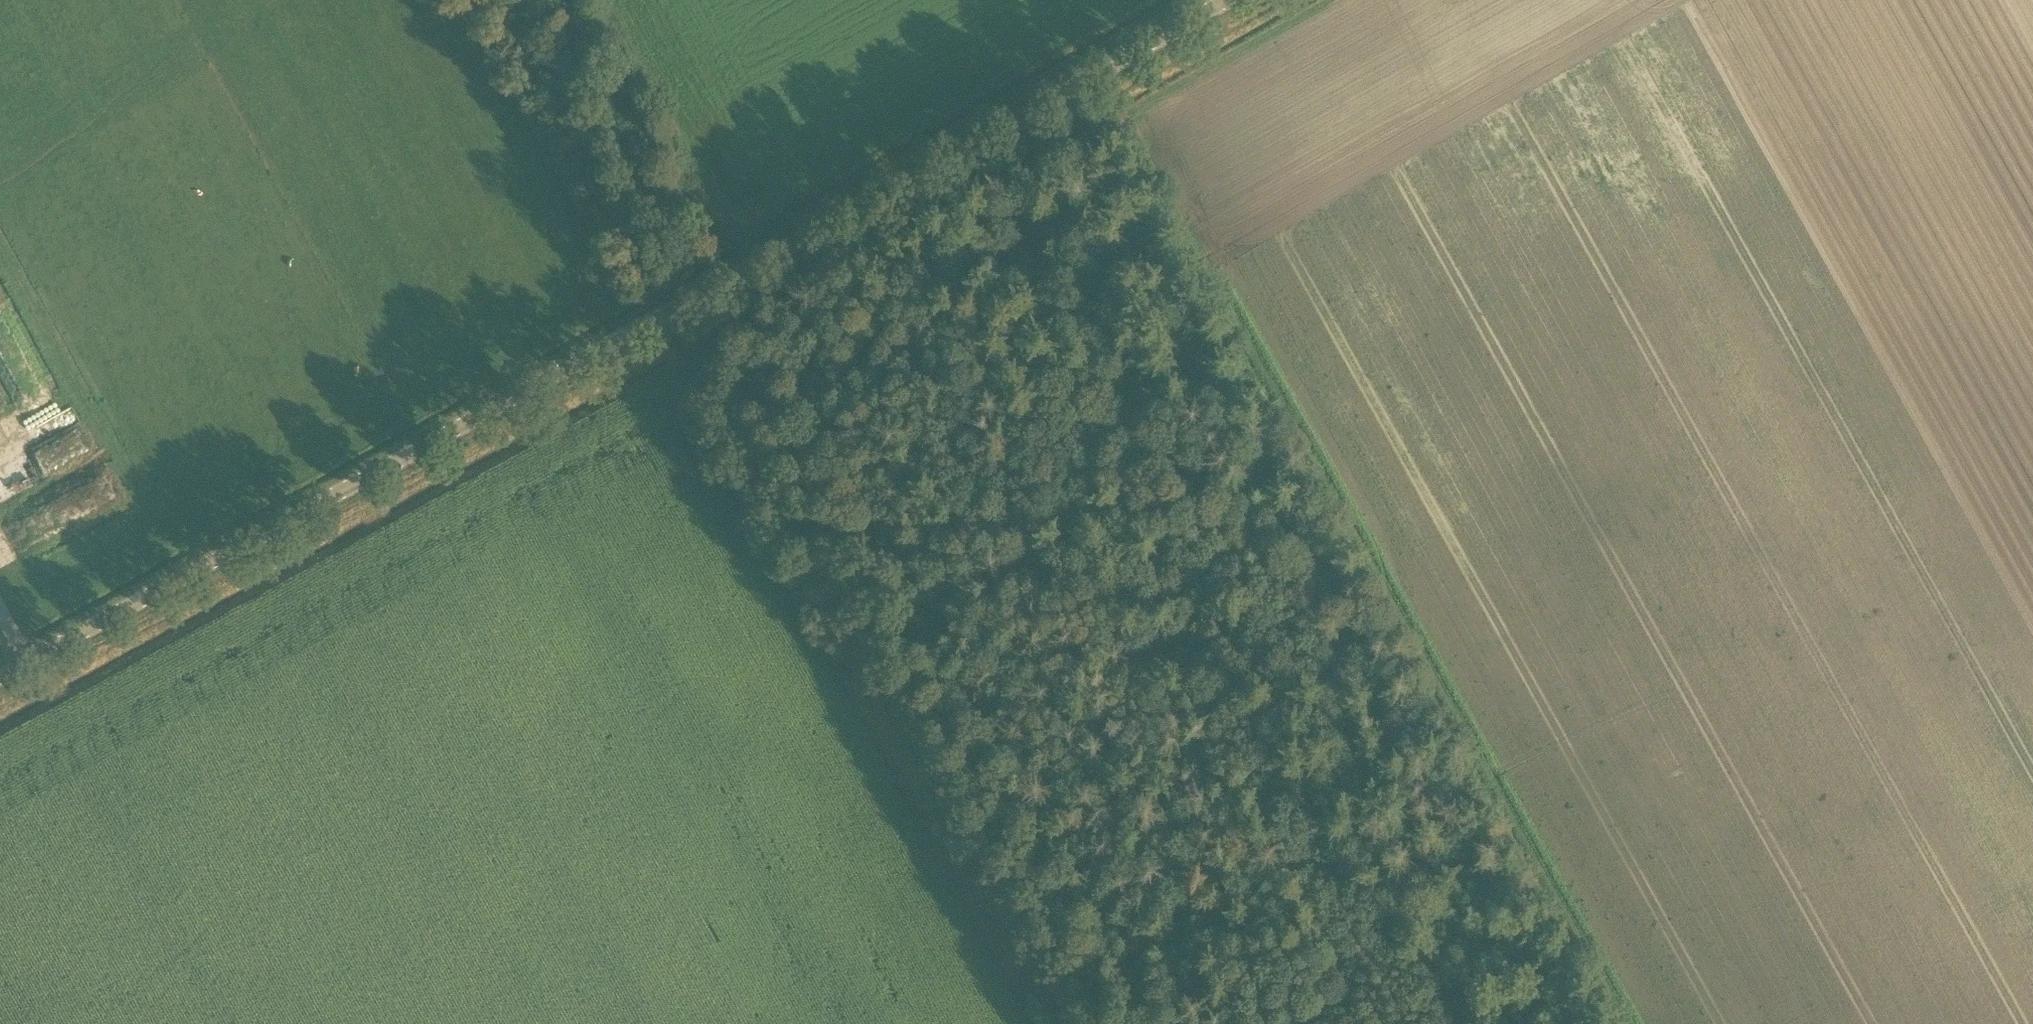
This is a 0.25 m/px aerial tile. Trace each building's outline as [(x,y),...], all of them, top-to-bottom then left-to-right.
[(74,407),(52,416),(58,431),(80,422),(74,407)]
